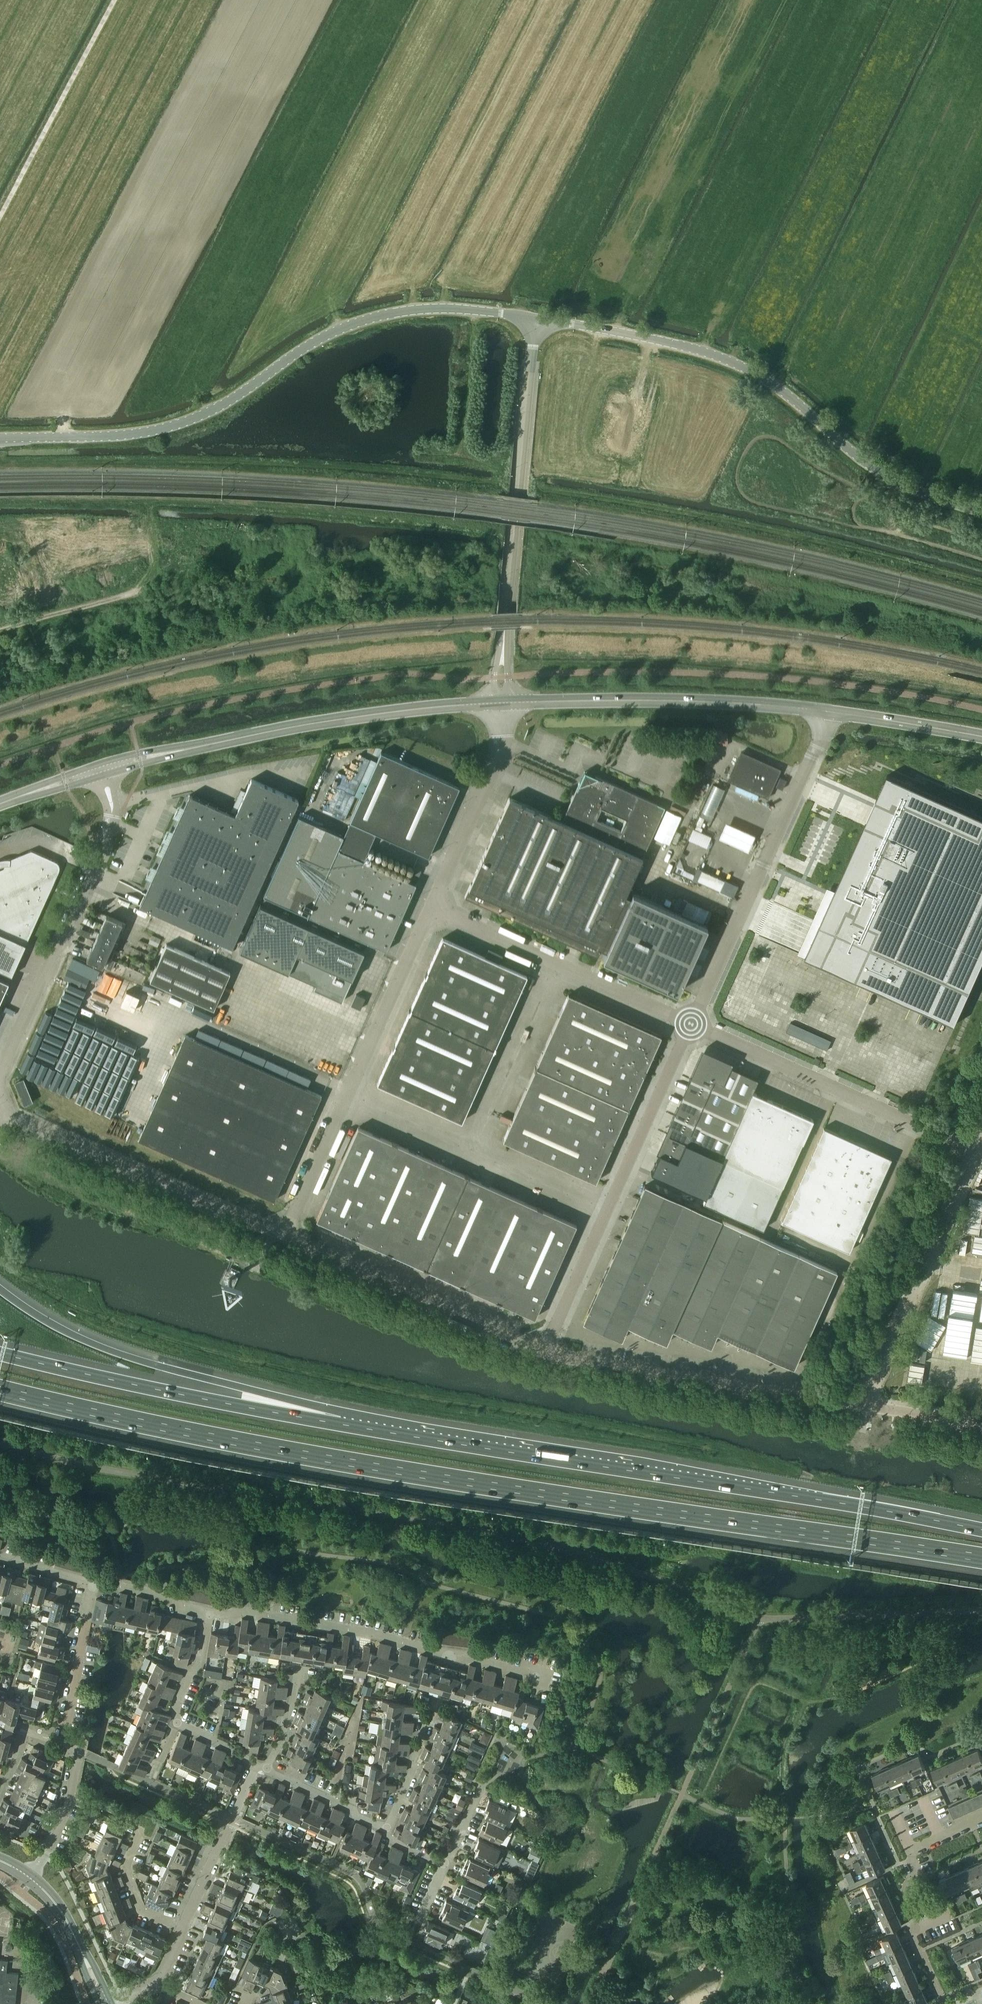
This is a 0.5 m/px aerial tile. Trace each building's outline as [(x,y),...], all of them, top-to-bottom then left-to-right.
[(715,747),(703,775),(726,785),(728,781),(768,798),(781,769),(741,752),(738,758),(715,747)] [(360,798),(350,821),(428,856),(459,787),(381,752),(377,761),(370,758),(354,795),(360,798)] [(500,819),(491,839),(486,850),(474,875),(469,886),(465,897),(478,903),(492,909),(494,910),(566,943),(567,943),(582,950),(583,950),(598,957),(601,948),(606,951),(603,959),(619,966),(628,970),(677,992),(685,975),(692,959),(693,957),(699,944),(707,926),(632,893),(631,897),(626,894),(665,807),(654,802),(595,776),(584,771),(580,782),(579,782),(566,811),(562,821),(556,819),(552,817),(510,798),(509,798),(505,808),(500,819)] [(806,957),(955,1024),(981,964),(981,817),(888,775),(876,801),(865,825),(834,894),(824,915),(806,957)] [(140,905),(232,947),(299,800),(289,796),(276,790),(255,781),(251,779),(235,815),(189,795),(187,800),(146,892),(145,893),(140,905)] [(725,787),(713,782),(701,809),(712,814),(725,787)] [(666,810),(654,838),(669,844),(681,816),(666,810)] [(387,950),(416,884),(408,880),(363,860),(338,849),(343,836),(299,816),(263,895),(308,915),(387,950)] [(747,848),(755,832),(724,819),(717,835),(747,848)] [(349,822),(343,836),(338,849),(363,860),(375,834),(349,822)] [(8,973),(12,975),(14,970),(16,966),(25,947),(59,871),(59,869),(60,868),(60,867),(60,866),(59,865),(59,864),(58,863),(57,862),(56,861),(31,850),(7,860),(7,861),(4,868),(0,869),(0,970),(8,973)] [(701,870),(697,880),(720,890),(724,880),(701,870)] [(260,905),(240,951),(316,984),(314,989),(342,1001),(364,951),(260,905)] [(103,924),(122,933),(126,924),(106,915),(106,916),(103,924)] [(122,933),(103,924),(99,933),(118,941),(122,933)] [(114,950),(118,941),(99,933),(95,942),(114,950)] [(390,1055),(378,1083),(462,1121),(467,1108),(472,1097),(484,1072),(488,1061),(493,1051),(494,1051),(494,1049),(495,1049),(495,1048),(496,1046),(495,1046),(500,1035),(505,1024),(516,999),(521,988),(527,975),(485,957),(475,952),(471,951),(461,946),(448,940),(443,938),(442,939),(429,968),(427,972),(427,971),(425,976),(425,977),(424,980),(411,1008),(410,1010),(409,1010),(409,1011),(409,1013),(397,1039),(397,1041),(395,1044),(392,1049),(393,1049),(391,1053),(390,1055)] [(114,950),(95,942),(91,950),(110,959),(114,950)] [(230,972),(166,944),(150,980),(214,1008),(230,972)] [(106,967),(110,959),(91,950),(87,958),(87,959),(106,967)] [(534,979),(528,976),(524,986),(530,989),(534,979)] [(1,998),(9,982),(0,978),(0,1001),(1,998)] [(360,1009),(365,998),(356,994),(351,1005),(360,1009)] [(661,1035),(568,994),(537,1065),(537,1064),(536,1066),(535,1066),(535,1067),(534,1069),(535,1069),(503,1140),(595,1181),(611,1147),(613,1142),(627,1111),(628,1109),(629,1109),(629,1108),(630,1106),(629,1106),(643,1074),(644,1075),(646,1070),(645,1069),(661,1035)] [(181,1044),(138,1139),(274,1200),(321,1095),(185,1034),(181,1044)] [(651,1171),(705,1196),(752,1092),(758,1079),(703,1054),(696,1070),(696,1069),(691,1079),(692,1080),(651,1171)] [(787,1108),(752,1092),(705,1196),(706,1196),(703,1202),(763,1229),(812,1119),(792,1110),(792,1109),(788,1107),(787,1108)] [(942,1099),(937,1097),(932,1107),(938,1109),(942,1099)] [(392,1142),(358,1127),(317,1219),(351,1234),(351,1235),(356,1237),(356,1236),(387,1251),(392,1253),(423,1267),(425,1268),(425,1269),(426,1269),(428,1269),(460,1283),(464,1286),(464,1285),(496,1299),(496,1300),(501,1302),(535,1317),(576,1224),(542,1209),(537,1206),(537,1207),(470,1177),(470,1176),(468,1175),(467,1174),(467,1175),(465,1174),(397,1144),(392,1141),(392,1142)] [(891,1157),(823,1127),(781,1221),(849,1251),(891,1157)] [(836,1271),(645,1185),(583,1322),(622,1339),(628,1326),(666,1343),(672,1329),(711,1346),(717,1333),(793,1367),(836,1271)] [(853,1276),(848,1274),(844,1284),(849,1286),(853,1276)] [(60,1568),(63,1556),(57,1555),(54,1566),(60,1568)] [(66,1569),(69,1558),(63,1556),(60,1568),(66,1569)] [(72,1571),(75,1559),(69,1558),(66,1569),(72,1571)] [(78,1573),(81,1561),(75,1559),(72,1571),(78,1573)] [(83,1574),(87,1563),(81,1561),(78,1573),(83,1574)] [(89,1576),(92,1564),(87,1563),(83,1574),(89,1576)] [(95,1577),(98,1566),(92,1564),(89,1576),(95,1577)] [(0,1580),(0,1590),(6,1591),(11,1574),(13,1568),(4,1566),(0,1580)] [(98,1566),(95,1577),(101,1579),(104,1568),(98,1566)] [(24,1596),(32,1598),(39,1575),(29,1573),(28,1579),(24,1596)] [(13,1599),(20,1576),(11,1574),(6,1591),(4,1597),(13,1599)] [(39,1575),(32,1598),(47,1602),(50,1591),(45,1589),(48,1578),(39,1575)] [(28,1579),(20,1576),(13,1599),(23,1602),(24,1596),(28,1579)] [(50,1591),(47,1602),(52,1604),(49,1615),(59,1618),(59,1617),(65,1619),(68,1608),(62,1606),(65,1595),(65,1594),(66,1588),(52,1585),(51,1591),(50,1591)] [(186,1600),(192,1601),(195,1590),(189,1588),(186,1600)] [(198,1603),(200,1591),(195,1590),(192,1601),(198,1603)] [(204,1604),(206,1593),(200,1591),(198,1603),(204,1604)] [(114,1623),(125,1625),(129,1606),(125,1605),(127,1593),(121,1592),(120,1597),(114,1623)] [(209,1606),(212,1594),(206,1593),(204,1604),(209,1606)] [(215,1607),(218,1595),(212,1594),(209,1606),(215,1607)] [(221,1608),(224,1597),(218,1595),(215,1607),(221,1608)] [(109,1621),(114,1623),(120,1597),(115,1596),(113,1602),(102,1600),(97,1598),(93,1611),(91,1620),(108,1624),(109,1621)] [(129,1606),(125,1625),(136,1628),(143,1597),(137,1596),(134,1607),(129,1606)] [(143,1597),(136,1628),(146,1630),(150,1611),(146,1610),(148,1598),(143,1597)] [(224,1597),(221,1608),(227,1610),(230,1598),(224,1597)] [(150,1611),(146,1630),(151,1631),(151,1634),(156,1635),(159,1626),(170,1629),(172,1616),(156,1612),(158,1606),(151,1605),(150,1611)] [(64,1628),(64,1629),(70,1630),(72,1621),(65,1619),(59,1617),(59,1618),(49,1615),(47,1623),(64,1628)] [(178,1618),(172,1616),(170,1629),(172,1629),(173,1629),(176,1629),(178,1618)] [(184,1619),(178,1618),(176,1629),(182,1631),(183,1625),(184,1619)] [(248,1653),(251,1632),(246,1631),(248,1619),(242,1618),(241,1625),(240,1630),(241,1630),(238,1646),(238,1651),(248,1653)] [(184,1619),(183,1625),(196,1628),(197,1622),(184,1619)] [(251,1632),(248,1653),(258,1654),(264,1622),(258,1621),(256,1633),(251,1632)] [(39,1631),(62,1637),(64,1629),(64,1628),(47,1623),(41,1622),(39,1631)] [(264,1622),(258,1654),(269,1656),(272,1635),(268,1635),(270,1623),(264,1622)] [(233,1636),(229,1635),(226,1651),(227,1652),(237,1653),(238,1651),(238,1646),(241,1630),(240,1630),(241,1625),(235,1624),(233,1636)] [(272,1635),(269,1656),(279,1658),(280,1653),(284,1629),(285,1629),(286,1625),(279,1624),(277,1636),(272,1635)] [(171,1634),(170,1639),(173,1640),(198,1646),(200,1640),(193,1639),(196,1628),(183,1625),(182,1631),(176,1629),(173,1629),(172,1629),(171,1634)] [(280,1653),(279,1658),(278,1662),(280,1662),(280,1659),(319,1666),(322,1666),(321,1669),(323,1669),(324,1660),(323,1660),(327,1636),(317,1635),(285,1629),(284,1629),(280,1653)] [(59,1646),(59,1645),(62,1637),(39,1631),(36,1640),(42,1642),(42,1641),(59,1646)] [(226,1651),(229,1635),(211,1632),(208,1655),(218,1656),(219,1653),(226,1655),(227,1652),(226,1651)] [(324,1660),(334,1662),(337,1646),(332,1645),(334,1633),(328,1632),(327,1636),(323,1660),(324,1660)] [(337,1646),(334,1662),(344,1664),(345,1664),(348,1648),(348,1643),(349,1643),(350,1636),(344,1635),(342,1647),(337,1646)] [(198,1646),(173,1640),(172,1645),(169,1645),(167,1650),(176,1652),(174,1664),(187,1667),(190,1650),(197,1652),(198,1646)] [(44,1651),(48,1653),(52,1654),(57,1655),(62,1656),(65,1647),(59,1645),(59,1646),(42,1641),(42,1642),(38,1656),(42,1657),(44,1651)] [(367,1668),(378,1671),(386,1644),(380,1642),(376,1654),(369,1651),(367,1668)] [(343,1671),(354,1673),(357,1657),(352,1656),(354,1644),(349,1643),(348,1643),(348,1648),(345,1664),(344,1664),(343,1671)] [(386,1644),(378,1671),(388,1674),(393,1658),(388,1657),(391,1645),(386,1644)] [(357,1657),(354,1673),(365,1675),(367,1668),(369,1651),(370,1647),(364,1646),(362,1657),(357,1657)] [(388,1674),(386,1678),(397,1682),(398,1680),(406,1650),(401,1648),(397,1660),(393,1658),(388,1674)] [(406,1650),(398,1680),(408,1683),(413,1664),(409,1663),(412,1652),(406,1650)] [(413,1664),(408,1683),(418,1686),(419,1683),(426,1660),(427,1660),(428,1656),(421,1654),(418,1666),(413,1664)] [(419,1683),(418,1686),(416,1692),(417,1692),(418,1689),(419,1690),(439,1696),(459,1701),(458,1704),(459,1704),(462,1695),(461,1695),(468,1672),(467,1672),(456,1669),(447,1666),(438,1663),(427,1660),(426,1660),(419,1683)] [(157,1662),(152,1672),(167,1679),(169,1675),(180,1680),(183,1674),(157,1662)] [(462,1695),(472,1698),(477,1679),(472,1678),(476,1666),(469,1664),(467,1672),(468,1672),(461,1695),(462,1695)] [(50,1670),(45,1668),(41,1667),(38,1676),(61,1683),(64,1674),(58,1672),(54,1671),(50,1670)] [(477,1679),(472,1698),(482,1701),(491,1671),(485,1669),(482,1680),(477,1679)] [(491,1671),(482,1701),(492,1704),(498,1685),(493,1684),(497,1672),(491,1671)] [(167,1679),(152,1672),(148,1682),(174,1694),(176,1688),(165,1683),(167,1679)] [(492,1704),(503,1707),(512,1677),(506,1675),(502,1687),(498,1685),(492,1704)] [(59,1691),(61,1683),(38,1676),(36,1685),(59,1691)] [(261,1676),(259,1688),(287,1692),(288,1686),(276,1684),(277,1679),(261,1676)] [(503,1707),(512,1710),(513,1710),(518,1692),(519,1692),(519,1691),(514,1690),(517,1678),(512,1677),(503,1707)] [(148,1682),(143,1692),(158,1699),(160,1694),(171,1699),(174,1694),(148,1682)] [(36,1685),(32,1699),(44,1703),(45,1698),(56,1701),(59,1691),(36,1685)] [(259,1688),(257,1698),(273,1701),(274,1696),(286,1698),(287,1692),(259,1688)] [(307,1691),(305,1696),(326,1706),(328,1700),(334,1702),(336,1698),(315,1689),(313,1694),(307,1691)] [(165,1713),(167,1708),(156,1703),(158,1699),(143,1692),(139,1702),(145,1705),(160,1711),(165,1713)] [(521,1723),(522,1720),(521,1720),(527,1701),(522,1700),(524,1693),(519,1692),(518,1692),(513,1710),(512,1710),(510,1717),(516,1718),(515,1721),(521,1723)] [(308,1705),(306,1709),(327,1718),(328,1715),(323,1712),(326,1706),(305,1696),(302,1702),(308,1705)] [(13,1728),(17,1712),(19,1702),(6,1698),(5,1698),(0,1715),(0,1724),(13,1728)] [(273,1701),(257,1698),(256,1708),(256,1709),(272,1712),(276,1712),(276,1713),(283,1714),(284,1708),(273,1706),(273,1701)] [(17,1712),(40,1718),(44,1703),(32,1699),(31,1705),(19,1702),(17,1712)] [(383,1700),(381,1708),(387,1709),(387,1712),(403,1715),(404,1710),(416,1712),(417,1706),(415,1706),(383,1700)] [(521,1720),(522,1720),(528,1722),(527,1725),(537,1728),(544,1706),(527,1701),(521,1720)] [(145,1705),(141,1714),(156,1721),(158,1717),(169,1722),(172,1716),(165,1713),(160,1711),(145,1705)] [(249,1707),(247,1718),(263,1721),(264,1716),(275,1718),(276,1713),(276,1712),(272,1712),(256,1709),(256,1708),(249,1707)] [(327,1718),(306,1709),(304,1714),(298,1711),(296,1716),(317,1726),(319,1719),(325,1722),(327,1718)] [(444,1720),(442,1724),(463,1733),(464,1730),(459,1727),(462,1721),(441,1711),(438,1717),(444,1720)] [(387,1712),(385,1723),(413,1728),(414,1722),(402,1720),(403,1715),(387,1712)] [(156,1721),(141,1714),(137,1724),(162,1736),(165,1731),(154,1726),(156,1721)] [(317,1726),(296,1716),(293,1722),(299,1724),(297,1729),(304,1732),(318,1738),(319,1734),(314,1732),(317,1726)] [(263,1721),(247,1718),(245,1729),(268,1733),(273,1734),(274,1728),(262,1726),(263,1721)] [(379,1722),(377,1733),(378,1733),(399,1736),(400,1732),(412,1734),(413,1728),(385,1723),(379,1722)] [(13,1728),(0,1724),(0,1752),(6,1754),(7,1749),(13,1751),(16,1738),(10,1737),(13,1728)] [(137,1724),(132,1734),(147,1741),(149,1737),(160,1742),(162,1736),(137,1724)] [(434,1726),(432,1731),(453,1741),(455,1735),(461,1737),(463,1733),(442,1724),(440,1729),(434,1726)] [(246,1741),(245,1746),(258,1748),(260,1738),(267,1739),(268,1733),(245,1729),(242,1728),(241,1734),(238,1734),(237,1739),(246,1741)] [(453,1741),(432,1731),(429,1737),(435,1739),(433,1744),(454,1753),(455,1749),(450,1747),(453,1741)] [(181,1732),(168,1761),(178,1765),(179,1762),(180,1763),(186,1748),(182,1746),(187,1735),(181,1732)] [(296,1733),(293,1739),(314,1748),(317,1742),(323,1745),(324,1740),(318,1738),(304,1732),(302,1736),(296,1733)] [(378,1733),(376,1743),(377,1743),(381,1744),(409,1749),(410,1748),(410,1743),(398,1741),(399,1736),(378,1733)] [(147,1741),(132,1734),(128,1744),(154,1756),(156,1750),(145,1745),(147,1741)] [(191,1750),(186,1748),(180,1763),(179,1762),(178,1765),(189,1770),(190,1767),(189,1767),(201,1741),(196,1739),(191,1750)] [(314,1748),(293,1739),(291,1744),(297,1747),(295,1751),(313,1759),(312,1760),(315,1761),(317,1757),(312,1755),(314,1748)] [(189,1770),(188,1772),(197,1776),(199,1771),(206,1756),(202,1754),(207,1744),(201,1741),(189,1767),(190,1767),(189,1770)] [(377,1743),(375,1754),(396,1758),(397,1753),(408,1755),(409,1749),(381,1744),(377,1743)] [(128,1744),(123,1754),(138,1761),(140,1756),(151,1761),(154,1756),(128,1744)] [(425,1746),(423,1751),(444,1761),(446,1755),(452,1757),(454,1753),(433,1744),(431,1749),(425,1746)] [(258,1748),(245,1746),(244,1752),(257,1755),(258,1748)] [(206,1756),(199,1771),(209,1776),(221,1750),(215,1748),(210,1758),(206,1756)] [(308,1770),(311,1771),(313,1766),(310,1764),(312,1760),(313,1759),(295,1751),(289,1748),(286,1754),(292,1757),(285,1772),(297,1778),(303,1767),(308,1769),(308,1770)] [(966,1754),(973,1768),(981,1764),(981,1757),(978,1749),(966,1754)] [(218,1783),(226,1765),(221,1763),(226,1752),(221,1750),(209,1776),(207,1778),(218,1783)] [(424,1765),(431,1767),(445,1773),(446,1770),(441,1767),(444,1761),(423,1751),(420,1757),(426,1760),(424,1765)] [(39,1755),(35,1754),(31,1752),(27,1760),(43,1768),(49,1771),(55,1756),(46,1752),(43,1757),(39,1755)] [(136,1765),(138,1761),(123,1754),(119,1764),(145,1776),(147,1770),(136,1765)] [(375,1754),(374,1764),(378,1765),(378,1766),(399,1769),(399,1770),(406,1771),(407,1764),(395,1762),(396,1758),(375,1754)] [(919,1754),(907,1759),(913,1774),(925,1768),(919,1754)] [(966,1754),(955,1759),(961,1773),(973,1768),(966,1754)] [(40,1776),(43,1768),(27,1760),(22,1757),(18,1767),(23,1769),(40,1776)] [(896,1765),(902,1779),(913,1774),(907,1759),(896,1765)] [(949,1778),(961,1773),(955,1759),(943,1764),(949,1778)] [(369,1775),(385,1778),(386,1773),(398,1775),(399,1770),(399,1769),(378,1766),(378,1765),(374,1764),(371,1764),(369,1775)] [(949,1778),(943,1764),(931,1769),(938,1784),(949,1778)] [(242,1773),(226,1765),(218,1783),(217,1786),(233,1793),(242,1773)] [(890,1784),(902,1779),(896,1765),(884,1770),(890,1784)] [(303,1780),(308,1770),(308,1769),(303,1767),(297,1778),(303,1780)] [(423,1769),(420,1774),(441,1783),(444,1777),(449,1780),(451,1776),(445,1773),(431,1767),(429,1771),(423,1769)] [(45,1778),(40,1776),(23,1769),(20,1777),(42,1787),(45,1778)] [(890,1784),(884,1770),(872,1775),(879,1789),(890,1784)] [(364,1774),(362,1784),(364,1785),(367,1785),(367,1786),(390,1790),(395,1791),(396,1785),(384,1783),(385,1778),(369,1775),(364,1774)] [(424,1782),(422,1787),(442,1796),(444,1792),(438,1790),(441,1783),(420,1774),(418,1780),(424,1782)] [(38,1795),(42,1787),(20,1777),(16,1785),(38,1795)] [(267,1812),(277,1816),(285,1798),(281,1797),(285,1786),(279,1783),(275,1794),(267,1812)] [(34,1803),(38,1795),(16,1785),(12,1793),(34,1803)] [(361,1790),(360,1796),(369,1797),(367,1809),(380,1811),(381,1805),(383,1794),(389,1795),(390,1790),(367,1786),(367,1785),(364,1785),(363,1791),(361,1790)] [(261,1809),(267,1812),(275,1794),(259,1787),(250,1807),(260,1812),(261,1809)] [(414,1788),(412,1794),(432,1803),(435,1797),(441,1799),(442,1796),(422,1787),(420,1791),(414,1788)] [(285,1798),(277,1816),(287,1821),(289,1818),(288,1818),(300,1792),(294,1790),(289,1800),(285,1798)] [(288,1818),(289,1818),(298,1822),(305,1807),(300,1805),(305,1794),(300,1792),(288,1818)] [(34,1803),(12,1793),(9,1801),(25,1809),(25,1810),(30,1812),(34,1803)] [(415,1802),(413,1806),(433,1815),(435,1812),(430,1809),(432,1803),(412,1794),(409,1799),(415,1802)] [(969,1799),(974,1810),(979,1807),(974,1796),(969,1799)] [(305,1807),(298,1822),(308,1827),(319,1801),(314,1798),(309,1809),(305,1807)] [(9,1801),(3,1799),(0,1806),(0,1808),(5,1810),(21,1817),(22,1817),(25,1810),(25,1809),(9,1801)] [(485,1816),(488,1818),(503,1825),(511,1808),(489,1799),(486,1806),(489,1807),(485,1816)] [(964,1801),(969,1812),(974,1810),(969,1799),(964,1801)] [(319,1801),(308,1827),(318,1831),(324,1816),(320,1814),(325,1803),(319,1801)] [(959,1803),(964,1814),(969,1812),(964,1801),(959,1803)] [(954,1806),(958,1816),(964,1814),(959,1803),(954,1806)] [(405,1808),(403,1813),(424,1823),(426,1817),(432,1819),(433,1815),(413,1806),(411,1811),(405,1808)] [(958,1816),(954,1806),(948,1808),(953,1819),(958,1816)] [(324,1816),(318,1831),(327,1836),(339,1810),(334,1807),(329,1818),(324,1816)] [(5,1810),(1,1818),(5,1820),(9,1822),(13,1824),(11,1829),(20,1834),(27,1819),(22,1817),(21,1817),(5,1810)] [(345,1812),(339,1810),(327,1836),(338,1840),(344,1825),(340,1823),(345,1812)] [(406,1822),(404,1826),(425,1835),(426,1832),(421,1829),(424,1823),(403,1813),(400,1819),(406,1822)] [(108,1823),(103,1834),(119,1841),(124,1830),(118,1827),(121,1822),(108,1816),(106,1822),(108,1823)] [(503,1825),(488,1818),(485,1827),(482,1825),(478,1833),(500,1843),(504,1832),(506,1833),(509,1827),(503,1825)] [(340,1846),(350,1851),(362,1825),(356,1822),(351,1833),(346,1831),(340,1846)] [(856,1840),(870,1834),(865,1822),(851,1828),(856,1840)] [(362,1825),(350,1851),(360,1855),(366,1840),(362,1838),(367,1827),(362,1825)] [(425,1835),(404,1826),(402,1830),(396,1828),(394,1834),(420,1846),(425,1835)] [(366,1840),(360,1855),(369,1859),(370,1859),(376,1844),(378,1840),(379,1840),(382,1834),(376,1831),(371,1842),(366,1840)] [(103,1834),(99,1844),(114,1851),(117,1845),(127,1849),(129,1845),(119,1841),(103,1834)] [(176,1845),(192,1852),(197,1841),(181,1834),(176,1845)] [(875,1845),(870,1834),(856,1840),(861,1852),(875,1845)] [(478,1847),(474,1855),(493,1864),(498,1866),(505,1850),(502,1848),(479,1838),(475,1846),(478,1847)] [(366,1866),(365,1869),(375,1873),(383,1856),(379,1854),(384,1843),(379,1840),(378,1840),(370,1859),(369,1859),(366,1866)] [(99,1844),(94,1854),(108,1861),(119,1866),(121,1862),(112,1857),(114,1851),(99,1844)] [(192,1852),(176,1845),(172,1855),(188,1862),(192,1852)] [(881,1857),(875,1845),(861,1852),(866,1863),(881,1857)] [(388,1858),(383,1856),(375,1873),(375,1875),(385,1879),(398,1849),(393,1847),(388,1858)] [(398,1849),(385,1879),(394,1883),(395,1882),(396,1879),(403,1864),(399,1862),(404,1851),(398,1849)] [(92,1880),(94,1879),(108,1873),(106,1866),(108,1861),(94,1854),(91,1853),(87,1862),(88,1865),(87,1866),(92,1880)] [(183,1872),(188,1862),(172,1855),(167,1865),(183,1872)] [(489,1866),(468,1857),(460,1873),(484,1884),(489,1872),(491,1873),(494,1867),(490,1864),(489,1866)] [(881,1857),(866,1863),(861,1866),(855,1868),(857,1873),(868,1868),(871,1875),(886,1869),(881,1857)] [(396,1879),(395,1882),(401,1885),(400,1888),(410,1892),(419,1872),(403,1864),(396,1879)] [(178,1883),(183,1872),(167,1865),(162,1876),(178,1883)] [(231,1870),(226,1881),(242,1888),(248,1890),(248,1889),(252,1880),(258,1883),(260,1876),(248,1871),(239,1867),(235,1865),(233,1871),(231,1870)] [(963,1870),(969,1884),(968,1885),(971,1890),(978,1887),(981,1885),(981,1882),(981,1879),(974,1865),(963,1870)] [(958,1889),(969,1884),(963,1870),(951,1875),(958,1889)] [(139,1871),(136,1877),(146,1881),(149,1875),(139,1871)] [(94,1879),(98,1889),(124,1880),(122,1875),(112,1879),(110,1872),(108,1873),(94,1879)] [(958,1889),(951,1875),(939,1880),(946,1895),(958,1889)] [(173,1893),(178,1883),(162,1876),(158,1886),(173,1893)] [(884,1885),(887,1884),(884,1876),(867,1884),(872,1896),(886,1889),(884,1885)] [(98,1889),(94,1891),(98,1902),(102,1900),(118,1894),(115,1887),(125,1884),(124,1880),(98,1889)] [(226,1881),(222,1891),(237,1898),(243,1901),(248,1890),(242,1888),(226,1881)] [(483,1890),(463,1881),(459,1890),(456,1888),(453,1896),(474,1906),(479,1895),(481,1896),(483,1890)] [(152,1884),(144,1900),(148,1902),(161,1907),(164,1909),(167,1903),(169,1904),(173,1893),(158,1886),(152,1884)] [(211,1886),(209,1891),(220,1895),(217,1901),(233,1908),(238,1911),(243,1901),(237,1898),(222,1891),(218,1889),(211,1886)] [(877,1907),(892,1901),(886,1889),(872,1896),(877,1907)] [(120,1900),(118,1894),(102,1900),(106,1911),(122,1905),(132,1901),(130,1897),(120,1900)] [(469,1910),(446,1900),(439,1916),(461,1926),(469,1910)] [(106,1911),(102,1912),(106,1923),(108,1922),(125,1916),(126,1916),(124,1909),(133,1905),(132,1901),(122,1905),(106,1911)] [(217,1901),(212,1912),(228,1919),(233,1908),(217,1901)] [(882,1919),(897,1912),(892,1901),(877,1907),(882,1919)] [(212,1912),(208,1922),(223,1929),(228,1919),(212,1912)] [(897,1912),(882,1919),(888,1931),(902,1924),(897,1912)] [(127,1923),(125,1916),(108,1922),(113,1936),(115,1935),(116,1938),(125,1943),(127,1940),(126,1940),(133,1925),(132,1925),(127,1923)] [(450,1930),(428,1921),(425,1928),(428,1930),(424,1938),(442,1947),(450,1930)] [(208,1922),(203,1933),(208,1936),(208,1935),(219,1940),(219,1939),(223,1929),(208,1922)] [(127,1940),(137,1944),(144,1929),(133,1924),(132,1925),(133,1925),(126,1940),(127,1940)] [(492,1944),(498,1931),(487,1926),(481,1939),(492,1944)] [(144,1929),(137,1944),(147,1949),(154,1933),(144,1929)] [(882,1938),(888,1950),(902,1944),(897,1932),(882,1938)] [(165,1938),(154,1933),(147,1949),(145,1955),(155,1959),(165,1938)] [(208,1936),(204,1946),(219,1953),(220,1952),(224,1942),(219,1939),(219,1940),(208,1935),(208,1936)] [(971,1957),(981,1952),(981,1951),(976,1937),(964,1942),(971,1957)] [(971,1957),(964,1942),(953,1948),(959,1962),(971,1957)] [(882,1953),(877,1955),(879,1960),(884,1957),(887,1964),(892,1961),(893,1962),(907,1955),(902,1944),(888,1950),(882,1953)] [(204,1946),(199,1956),(218,1965),(223,1954),(220,1952),(219,1953),(204,1946)] [(912,1967),(907,1955),(893,1962),(898,1973),(912,1967)] [(199,1956),(194,1966),(195,1967),(214,1975),(217,1967),(218,1965),(218,1964),(218,1965),(215,1963),(199,1956)] [(18,1973),(7,1972),(7,1967),(8,1960),(0,1959),(0,2003),(15,2003),(18,1973)] [(241,1974),(243,1975),(247,1977),(252,1979),(258,1967),(259,1963),(248,1959),(245,1967),(242,1973),(241,1974)] [(258,1967),(252,1979),(256,1981),(263,1984),(264,1983),(263,1983),(270,1968),(269,1968),(270,1967),(271,1965),(260,1961),(259,1963),(258,1967)] [(270,1968),(263,1983),(264,1983),(269,1985),(271,1991),(271,1992),(286,1986),(286,1987),(288,1986),(283,1972),(281,1973),(280,1969),(274,1967),(271,1965),(270,1967),(269,1968),(270,1968)] [(194,1967),(190,1977),(205,1984),(209,1986),(214,1975),(195,1967),(194,1966),(194,1967)] [(903,1985),(917,1978),(912,1967),(898,1973),(903,1985)] [(190,1977),(185,1988),(200,1995),(205,1984),(190,1977)] [(903,1985),(908,1996),(923,1990),(917,1978),(903,1985)] [(262,2002),(263,2003),(271,2003),(274,2003),(290,1997),(286,1987),(286,1986),(271,1992),(271,1991),(270,1992),(272,1999),(262,2002)] [(897,2001),(898,2003),(904,2003),(910,2001),(912,2003),(923,2003),(928,2002),(923,1990),(908,1996),(903,1999),(897,2001)] [(217,2003),(224,2003),(228,1994),(222,1991),(217,2003)]
